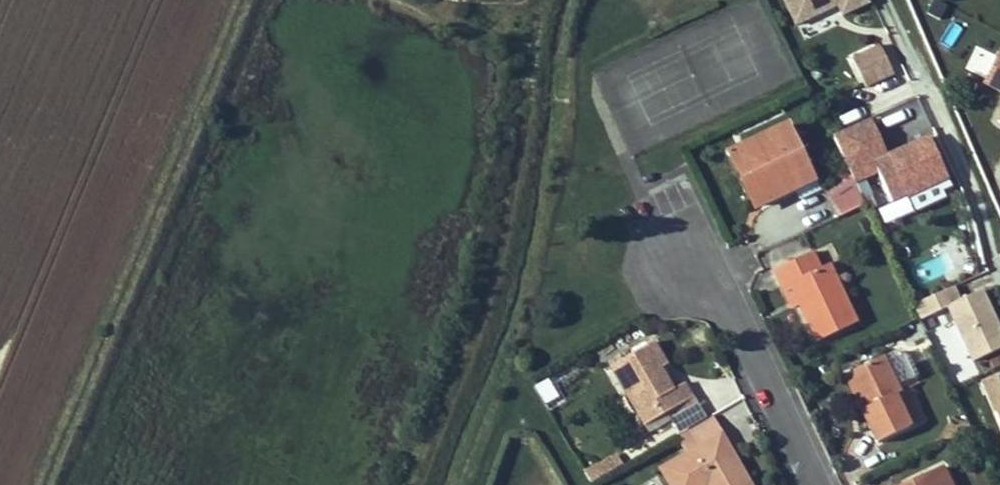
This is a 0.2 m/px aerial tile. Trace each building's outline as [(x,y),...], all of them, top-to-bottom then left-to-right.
[(792,23),(833,5),(837,14),(861,3),(860,0),(782,0),(792,23)] [(851,58),(865,89),(894,75),(880,45),(851,58)] [(998,52),(983,85),(999,93),(999,53),(998,52)] [(850,101),(845,90),(836,94),(841,105),(850,101)] [(816,180),(789,125),(727,154),(752,209),(816,180)] [(948,178),(930,137),(873,163),(891,203),(905,196),(906,197),(948,178)] [(855,323),(842,293),(828,265),(819,269),(811,254),(774,271),(782,288),(789,285),(798,305),(816,342),(855,323)] [(789,285),(782,288),(790,309),(798,305),(789,285)] [(912,304),(918,318),(941,308),(965,363),(999,347),(999,343),(977,292),(959,300),(953,286),(912,304)] [(939,326),(930,330),(943,358),(951,353),(939,326)] [(668,365),(655,342),(612,366),(646,425),(694,398),(685,383),(673,389),(662,368),(668,365)] [(873,443),(907,426),(893,394),(896,393),(881,359),(850,372),(865,408),(859,411),(873,443)] [(850,372),(844,376),(859,411),(865,408),(850,372)] [(981,384),(999,427),(999,376),(981,384)] [(549,378),(534,393),(551,411),(566,395),(549,378)] [(922,419),(908,387),(896,393),(893,394),(907,426),(922,419)] [(724,433),(713,414),(691,427),(702,445),(724,433)] [(677,435),(686,452),(672,460),(686,484),(753,484),(742,466),(737,469),(727,450),(731,448),(724,433),(702,445),(691,427),(677,435)] [(672,484),(686,484),(672,460),(662,466),(672,484)] [(588,470),(595,483),(608,475),(601,463),(588,470)] [(902,484),(950,484),(941,467),(902,484)]
